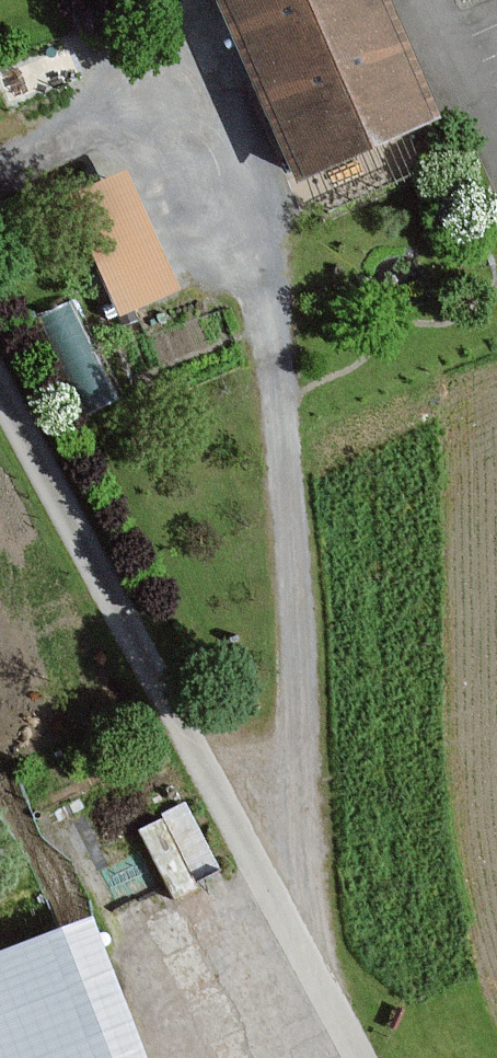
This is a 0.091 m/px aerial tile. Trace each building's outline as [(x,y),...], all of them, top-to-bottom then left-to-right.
[(307,165),(430,107),(379,0),(228,0),(307,165)] [(60,188),(119,310),(180,282),(121,159),(60,188)] [(0,950),(0,1057),(156,1057),(100,912),(0,950)]
